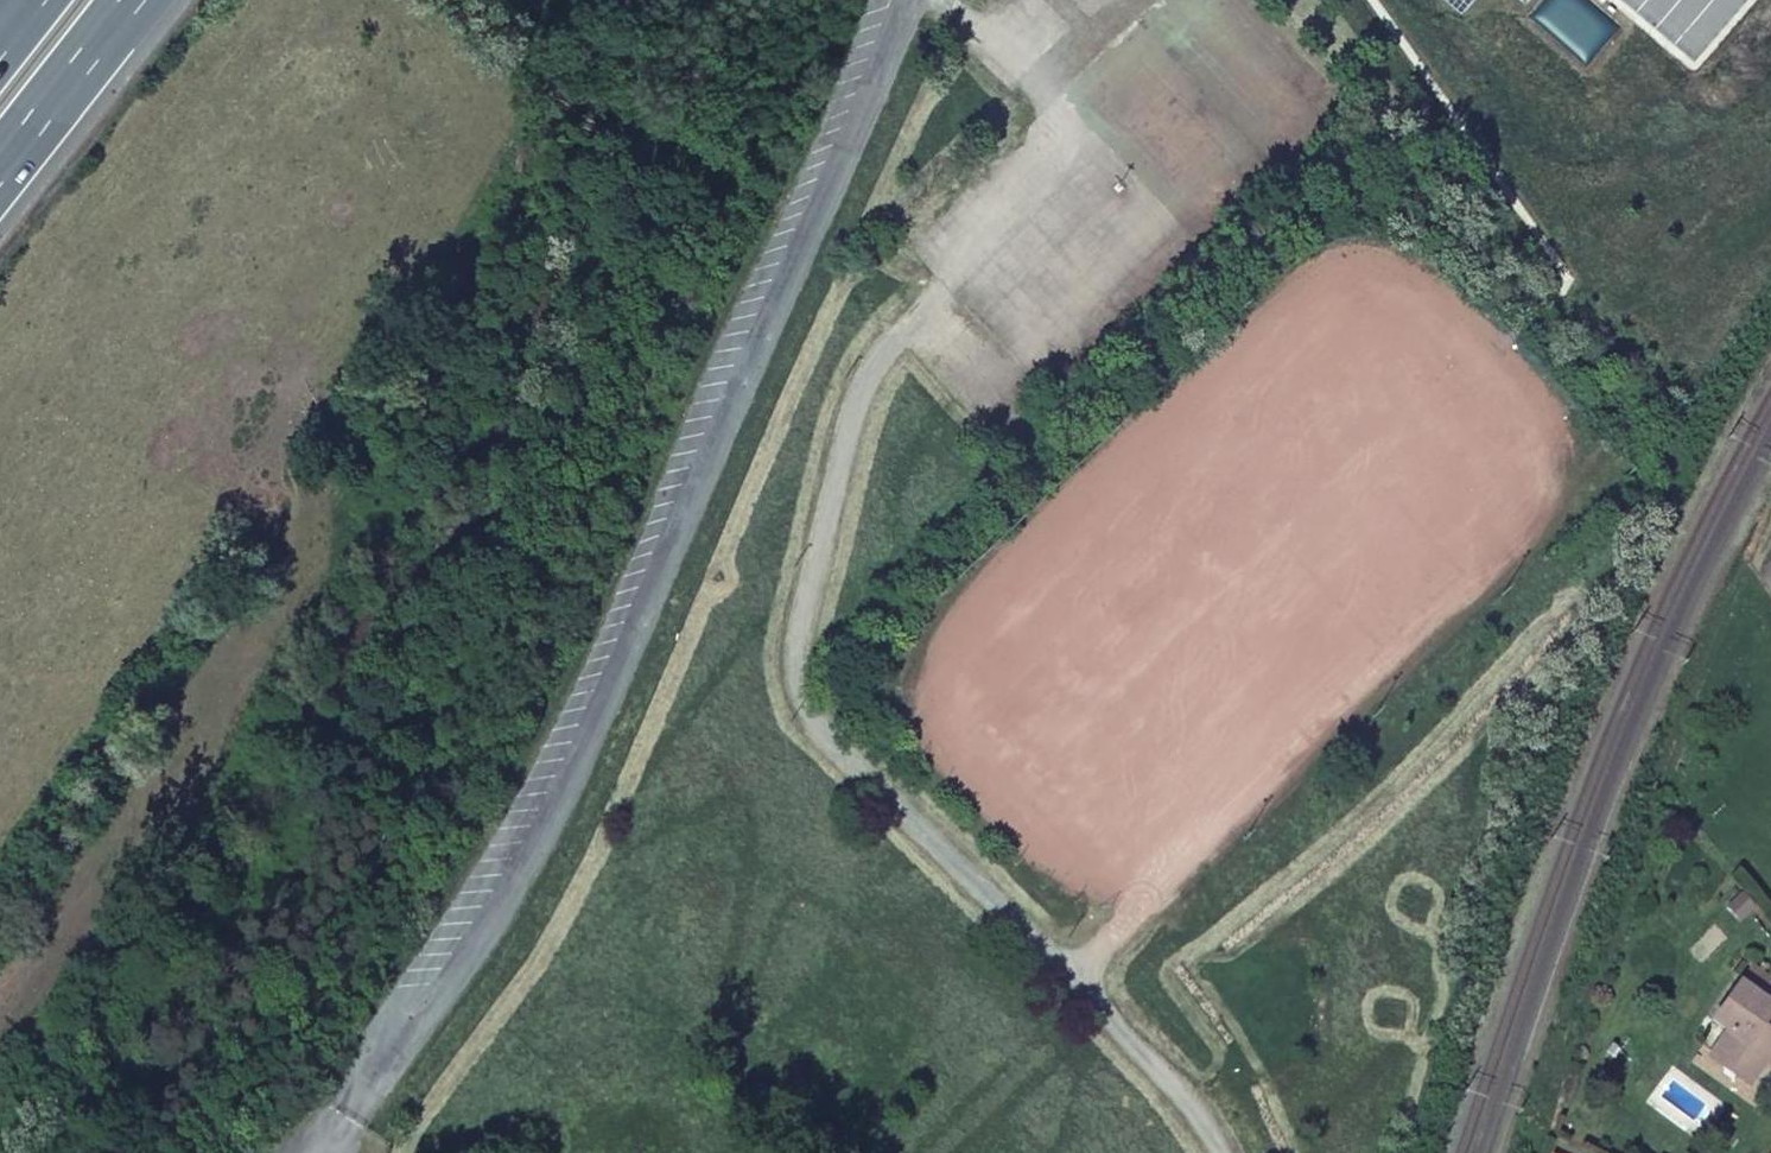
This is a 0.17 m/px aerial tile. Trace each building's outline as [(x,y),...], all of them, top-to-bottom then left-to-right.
[(1770,1000),(1770,978),(1762,972),(1752,986),(1770,1000)] [(1746,981),(1719,1020),(1733,1031),(1719,1053),(1759,1082),(1770,1064),(1770,1025),(1769,1024),(1770,1021),(1770,1000),(1752,986),(1746,981)]
